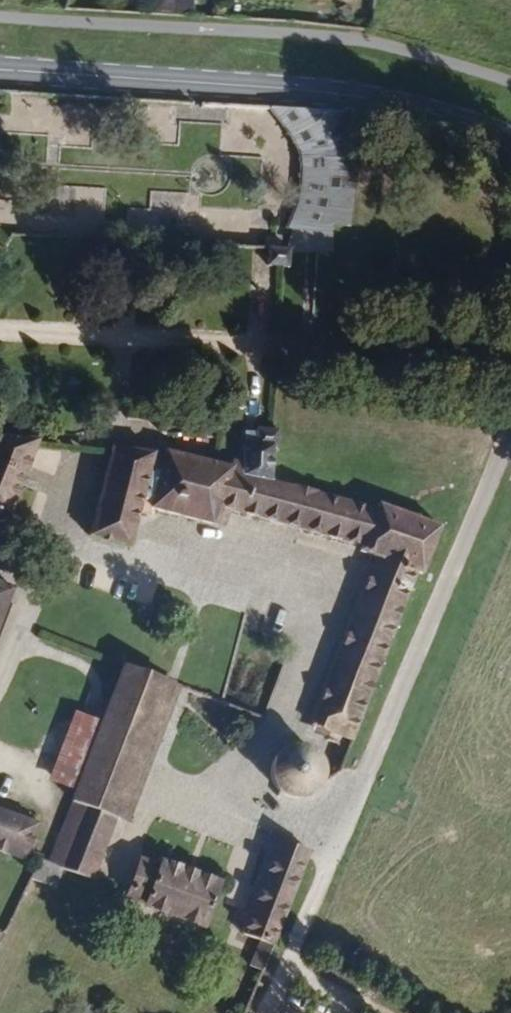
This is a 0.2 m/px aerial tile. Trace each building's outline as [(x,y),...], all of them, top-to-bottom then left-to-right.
[(348,224),(358,140),(343,113),(270,108),(285,128),(300,149),(301,168),(298,202),(288,227),(293,226),(348,224)] [(105,223),(107,189),(75,187),(73,221),(105,223)] [(329,250),(328,225),(293,226),(286,249),(269,249),(267,267),(288,268),(290,251),(329,250)] [(270,482),(272,447),(276,447),(277,429),(257,427),(257,441),(244,441),(243,463),(231,462),(230,467),(230,472),(270,482)] [(36,440),(5,436),(0,435),(0,514),(7,517),(36,440)] [(211,524),(230,472),(230,467),(163,451),(162,455),(111,448),(90,536),(129,546),(138,512),(151,515),(153,509),(211,524)] [(35,470),(57,473),(60,453),(37,450),(35,470)] [(422,575),(440,527),(378,503),(376,508),(319,494),(317,492),(293,486),(290,487),(270,482),(230,472),(217,506),(232,510),(360,548),(359,553),(375,558),(311,726),(352,742),(418,573),(422,575)] [(226,528),(232,511),(217,506),(211,524),(226,528)] [(12,589),(0,584),(0,619),(12,589)] [(121,821),(172,683),(151,675),(122,664),(100,721),(72,792),(69,802),(116,819),(121,821)] [(72,792),(100,721),(73,712),(47,780),(72,792)] [(315,753),(308,748),(297,744),(287,745),(279,748),(270,754),(266,759),(263,770),(263,782),(268,792),(272,797),(280,803),(289,805),(300,805),(310,801),(318,794),(323,784),(324,778),(323,767),(321,761),(315,753)] [(93,880),(116,819),(80,806),(57,866),(63,869),(93,880)] [(0,810),(0,854),(23,862),(37,823),(0,810)] [(271,945),(307,851),(277,840),(242,934),(259,941),(271,945)] [(55,888),(63,869),(37,860),(29,878),(55,888)] [(203,921),(217,883),(161,863),(158,868),(141,861),(129,893),(147,900),(146,907),(201,927),(203,921)] [(262,971),(271,945),(259,941),(249,966),(262,971)]
